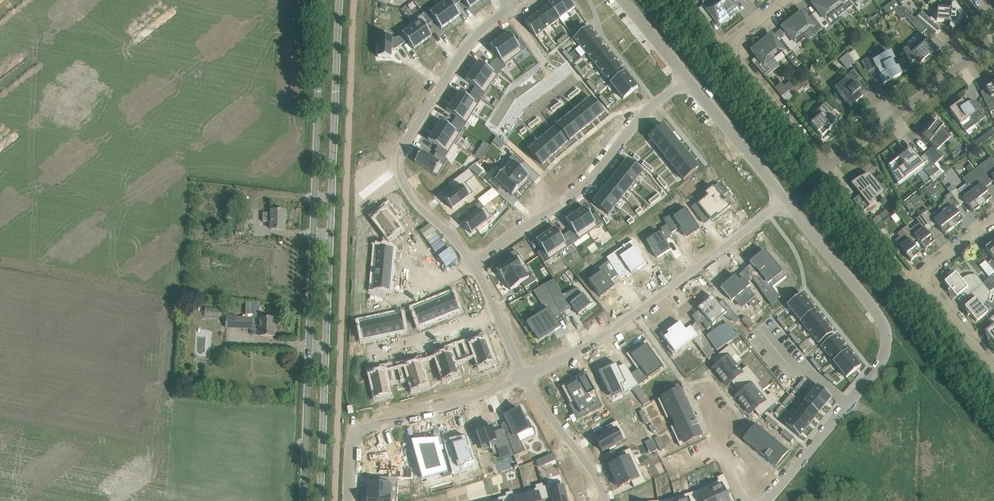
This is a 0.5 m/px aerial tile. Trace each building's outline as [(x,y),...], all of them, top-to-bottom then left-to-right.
[(437,4),(451,22),(459,16),(460,16),(453,7),(458,3),(456,0),(442,0),(437,4)] [(470,9),(470,8),(479,2),(477,0),(463,0),(470,9)] [(548,5),(559,20),(567,14),(556,0),(554,0),(548,5)] [(567,14),(575,8),(569,0),(556,0),(567,14)] [(703,2),(704,5),(699,9),(707,19),(712,15),(721,26),(720,25),(723,22),(723,23),(727,22),(730,19),(717,3),(715,0),(706,0),(703,2)] [(717,3),(730,19),(733,17),(736,14),(735,13),(738,11),(739,12),(731,1),(732,0),(715,0),(717,3)] [(815,6),(821,14),(815,18),(823,29),(829,24),(826,20),(826,19),(835,12),(825,0),(817,0),(816,1),(817,2),(814,4),(813,3),(815,6)] [(835,12),(844,5),(844,6),(848,10),(854,5),(849,0),(825,0),(835,12)] [(854,5),(857,9),(860,7),(861,0),(849,0),(854,5)] [(924,11),(915,19),(927,29),(933,23),(935,21),(937,21),(937,22),(950,23),(950,28),(953,31),(964,20),(964,19),(963,18),(963,17),(964,16),(965,15),(964,14),(964,15),(955,2),(952,5),(951,5),(951,10),(938,9),(937,14),(934,14),(930,18),(926,14),(924,11)] [(437,4),(423,14),(430,24),(435,20),(442,29),(451,22),(437,4)] [(548,5),(540,10),(551,25),(559,20),(548,5)] [(540,10),(532,16),(544,31),(551,25),(540,10)] [(798,15),(795,17),(792,19),(804,35),(813,29),(814,29),(817,33),(823,29),(815,18),(809,23),(807,20),(801,12),(802,14),(799,16),(798,15)] [(423,14),(409,24),(423,43),(431,37),(432,36),(432,37),(432,36),(426,27),(430,24),(423,14)] [(911,15),(908,18),(922,35),(927,29),(915,19),(911,15)] [(532,16),(524,22),(535,37),(544,31),(532,16)] [(782,26),(785,29),(791,37),(785,42),(793,52),(799,47),(795,43),(796,43),(795,42),(804,35),(792,19),(788,21),(786,24),(786,25),(784,27),(783,26),(782,26)] [(398,38),(403,44),(407,41),(414,50),(414,49),(423,43),(409,24),(400,31),(403,35),(398,38)] [(589,27),(575,39),(581,47),(594,36),(596,35),(589,27)] [(508,34),(500,40),(514,59),(528,48),(520,38),(515,42),(509,33),(508,33),(509,34),(508,34)] [(594,36),(581,47),(587,54),(602,43),(596,35),(594,36)] [(768,38),(764,40),(761,42),(774,59),(782,52),(783,52),(787,57),(793,52),(785,42),(779,46),(770,35),(771,37),(768,39),(768,38)] [(378,57),(378,58),(392,58),(392,49),(396,50),(403,44),(398,38),(392,38),(392,37),(393,37),(379,36),(379,37),(379,38),(379,57),(378,57)] [(933,47),(923,36),(907,49),(903,52),(905,57),(910,65),(915,62),(915,61),(917,59),(921,63),(934,52),(930,48),(932,46),(932,47),(933,47)] [(491,46),(491,47),(499,57),(492,62),(501,71),(506,67),(505,65),(514,59),(500,40),(492,46),(491,46)] [(752,49),(760,60),(755,64),(763,74),(768,70),(765,66),(765,65),(774,59),(761,42),(758,45),(755,47),(756,48),(753,50),(752,49)] [(602,43),(587,54),(593,62),(608,50),(602,43)] [(608,50),(593,62),(599,69),(614,57),(608,50)] [(840,59),(847,69),(861,59),(854,50),(840,59)] [(880,76),(884,84),(899,77),(895,68),(889,54),(889,53),(877,59),(875,55),(862,62),(863,65),(868,73),(878,69),(881,75),(880,76)] [(614,57),(599,69),(605,77),(620,65),(614,57)] [(479,62),(473,71),(492,85),(501,71),(492,62),(488,68),(479,62)] [(620,65),(605,77),(611,84),(626,72),(620,65)] [(846,77),(847,79),(835,88),(841,96),(840,97),(845,103),(846,102),(851,107),(863,97),(858,92),(861,89),(856,84),(862,79),(855,70),(846,77)] [(466,80),(475,87),(471,93),(482,99),(485,94),(492,85),(473,71),(466,80)] [(626,72),(611,84),(618,92),(632,80),(626,72)] [(632,80),(618,92),(625,100),(639,89),(632,80)] [(782,97),(791,90),(795,86),(791,81),(784,87),(778,92),(782,97)] [(986,88),(987,90),(992,100),(992,101),(993,100),(993,83),(986,88)] [(795,95),(801,89),(797,85),(795,86),(791,90),(795,95)] [(459,93),(453,102),(473,114),(482,99),(471,93),(468,98),(459,92),(458,93),(459,93)] [(592,98),(583,105),(595,120),(604,113),(592,98)] [(966,105),(962,100),(949,109),(961,125),(965,132),(985,118),(981,107),(973,109),(969,103),(966,105)] [(986,103),(990,113),(993,111),(993,103),(992,101),(992,100),(986,103)] [(447,111),(456,117),(453,122),(464,129),(473,114),(453,102),(448,110),(447,111)] [(816,115),(819,118),(811,124),(822,138),(826,135),(828,133),(830,131),(831,129),(833,127),(834,125),(836,123),(835,123),(834,121),(838,117),(839,118),(839,117),(832,110),(825,104),(815,114),(816,115)] [(583,105),(574,112),(587,127),(595,120),(583,105)] [(574,112),(566,119),(578,134),(587,127),(574,112)] [(566,119),(557,126),(570,141),(578,134),(566,119)] [(934,147),(931,150),(930,149),(924,155),(926,157),(934,165),(943,157),(938,150),(944,144),(943,142),(949,136),(942,128),(944,126),(937,120),(930,129),(930,128),(930,129),(931,131),(929,134),(928,133),(927,133),(926,133),(925,134),(922,137),(933,146),(934,147)] [(440,122),(435,131),(455,143),(464,129),(453,122),(450,127),(440,121),(440,122)] [(664,125),(649,138),(656,146),(671,134),(664,125)] [(554,129),(546,136),(559,151),(567,143),(554,129)] [(993,136),(993,131),(993,129),(985,135),(989,140),(993,136)] [(429,140),(429,141),(438,146),(435,151),(437,153),(445,158),(455,143),(435,131),(429,140)] [(671,134),(656,146),(663,155),(678,142),(671,134)] [(546,136),(538,143),(551,158),(559,151),(546,136)] [(678,142),(663,155),(670,163),(685,151),(678,142)] [(538,143),(529,151),(542,165),(551,158),(538,143)] [(929,178),(939,171),(934,165),(926,157),(922,161),(919,157),(918,158),(911,149),(899,158),(904,166),(900,169),(894,161),(889,165),(898,184),(913,173),(915,175),(923,169),(929,178)] [(422,151),(415,163),(416,163),(438,177),(448,160),(445,158),(437,153),(433,158),(425,153),(423,152),(422,151)] [(685,151),(670,163),(676,171),(692,159),(685,151)] [(513,154),(501,168),(521,186),(521,185),(528,177),(529,177),(519,168),(523,163),(513,154)] [(692,159),(676,171),(684,180),(699,168),(692,159)] [(628,160),(620,169),(636,181),(643,172),(628,160)] [(977,169),(978,169),(989,185),(993,181),(993,161),(985,167),(983,165),(983,164),(977,169)] [(968,166),(967,169),(970,173),(975,169),(971,164),(968,166)] [(501,168),(488,182),(498,191),(502,186),(510,193),(512,195),(521,186),(501,168)] [(445,199),(444,199),(453,210),(453,209),(474,193),(466,184),(475,177),(469,169),(449,184),(455,191),(445,199)] [(620,169),(614,177),(629,189),(636,181),(620,169)] [(973,176),(965,182),(966,184),(972,191),(981,203),(983,206),(992,199),(990,196),(984,189),(989,185),(978,169),(977,169),(971,173),(972,174),(973,176)] [(939,178),(943,175),(939,171),(929,178),(933,183),(939,178)] [(855,183),(853,185),(861,195),(854,201),(863,212),(877,202),(873,197),(882,190),(870,174),(868,175),(867,175),(865,176),(863,177),(860,178),(858,179),(857,181),(855,183)] [(614,177),(607,186),(622,198),(629,189),(614,177)] [(697,203),(692,207),(698,215),(703,211),(711,220),(716,216),(717,218),(730,208),(725,202),(726,201),(724,199),(723,199),(722,198),(727,193),(719,183),(714,188),(713,187),(706,194),(710,199),(707,201),(705,199),(698,205),(697,203)] [(956,189),(950,193),(960,206),(965,202),(968,205),(974,213),(983,206),(983,207),(983,206),(981,203),(972,191),(966,184),(957,191),(956,189)] [(607,186),(600,194),(615,206),(622,198),(607,186)] [(943,204),(939,207),(940,209),(943,213),(952,225),(955,228),(954,228),(963,221),(961,218),(957,213),(955,210),(960,206),(950,193),(945,197),(946,199),(943,202),(943,204)] [(600,194),(593,203),(608,215),(615,206),(600,194)] [(463,223),(471,234),(472,233),(492,218),(480,202),(470,211),(473,216),(464,223),(463,223)] [(389,205),(374,217),(390,238),(400,230),(393,220),(397,216),(389,205)] [(683,205),(664,217),(666,221),(667,225),(672,233),(679,228),(686,239),(700,230),(683,205)] [(237,226),(247,229),(252,210),(242,207),(237,226)] [(584,208),(576,214),(589,233),(604,223),(597,213),(591,217),(585,207),(584,208)] [(940,209),(931,216),(937,224),(939,227),(945,235),(954,228),(955,228),(952,225),(943,213),(940,209)] [(272,213),(263,213),(263,222),(272,222),(271,229),(284,230),(285,211),(272,210),(272,213)] [(927,211),(922,215),(925,220),(931,216),(927,211)] [(567,220),(566,220),(572,229),(567,233),(574,244),(589,233),(576,214),(567,220)] [(922,215),(917,219),(920,223),(920,224),(925,220),(922,215)] [(871,222),(875,227),(883,221),(883,220),(880,216),(877,217),(874,219),(871,222)] [(920,223),(911,230),(914,235),(917,239),(920,242),(926,250),(926,249),(935,243),(933,241),(929,235),(926,232),(920,224),(920,223)] [(662,231),(647,241),(657,258),(658,259),(671,250),(671,249),(665,240),(673,235),(672,233),(667,225),(661,229),(662,231)] [(900,237),(896,240),(900,246),(911,261),(912,261),(911,261),(920,254),(918,251),(914,246),(912,243),(917,239),(914,235),(911,230),(907,226),(902,230),(897,234),(900,237)] [(555,228),(546,234),(559,254),(574,244),(567,233),(561,237),(555,228)] [(537,240),(536,241),(543,250),(537,254),(544,264),(559,254),(546,234),(538,240),(537,240)] [(986,249),(993,259),(988,263),(993,271),(993,242),(993,241),(985,248),(986,249)] [(616,251),(607,258),(614,269),(617,274),(627,267),(632,274),(638,271),(646,265),(640,255),(642,254),(637,246),(620,257),(616,251)] [(377,247),(375,268),(392,270),(394,249),(377,247)] [(497,269),(497,270),(504,280),(523,268),(526,266),(516,250),(505,257),(508,262),(497,269)] [(765,251),(750,263),(759,273),(752,279),(771,305),(780,297),(770,284),(783,273),(765,251)] [(606,257),(584,274),(601,297),(615,287),(606,276),(614,269),(607,258),(606,257)] [(375,268),(373,289),(391,291),(392,270),(375,268)] [(523,268),(504,280),(504,281),(505,281),(511,290),(522,283),(525,288),(536,281),(533,275),(529,278),(522,268),(523,268)] [(956,273),(944,282),(950,289),(948,292),(956,297),(959,293),(959,292),(961,293),(965,290),(969,295),(968,295),(969,295),(984,283),(977,275),(976,275),(975,275),(974,275),(973,275),(972,275),(971,275),(970,275),(969,275),(968,276),(967,276),(966,276),(965,277),(964,277),(963,278),(962,278),(962,279),(961,279),(956,273)] [(734,275),(721,289),(732,302),(735,299),(741,306),(753,297),(754,298),(755,297),(754,295),(748,288),(750,286),(743,278),(739,281),(734,275)] [(965,307),(968,316),(971,315),(977,322),(985,316),(988,313),(983,306),(984,305),(985,304),(987,302),(988,301),(989,299),(989,297),(990,295),(990,294),(990,292),(993,289),(993,279),(992,276),(984,283),(969,295),(969,296),(969,295),(973,300),(969,303),(970,304),(970,305),(965,307)] [(551,281),(545,284),(545,285),(560,312),(570,304),(579,315),(591,305),(580,291),(568,300),(566,297),(562,299),(553,283),(552,283),(551,281)] [(545,311),(527,322),(539,342),(561,328),(555,318),(561,314),(560,312),(545,285),(534,291),(539,300),(545,311)] [(802,293),(787,305),(794,313),(809,302),(802,293)] [(452,294),(433,302),(439,318),(459,310),(452,294)] [(712,296),(698,309),(703,315),(700,318),(708,330),(731,309),(722,299),(721,300),(722,301),(718,304),(712,296)] [(227,315),(226,327),(252,328),(252,326),(261,326),(260,336),(264,336),(274,336),(275,319),(270,319),(265,319),(261,319),(260,319),(261,302),(246,302),(246,314),(253,314),(253,319),(252,319),(252,318),(237,318),(237,315),(227,315)] [(433,302),(413,309),(420,326),(439,318),(433,302)] [(809,302),(794,313),(800,321),(815,310),(809,302)] [(220,318),(220,309),(205,307),(205,316),(220,318)] [(815,310),(800,321),(806,329),(821,317),(815,310)] [(401,314),(380,318),(384,335),(405,331),(401,314)] [(821,317),(806,329),(812,336),(827,325),(821,317)] [(380,318),(360,323),(363,340),(384,335),(380,318)] [(669,328),(661,334),(670,345),(667,347),(674,356),(682,349),(681,348),(695,338),(703,350),(705,349),(712,359),(716,356),(696,324),(686,331),(680,323),(670,330),(669,328)] [(993,325),(989,328),(990,328),(990,330),(985,332),(988,341),(991,340),(993,343),(993,324),(993,325)] [(722,325),(707,336),(717,351),(732,341),(722,325)] [(827,325),(812,336),(819,344),(833,332),(827,325)] [(835,335),(821,347),(827,354),(842,343),(835,335)] [(484,337),(466,344),(471,356),(476,354),(481,366),(493,362),(484,337)] [(842,343),(827,354),(833,362),(848,350),(842,343)] [(730,345),(713,360),(717,365),(713,369),(720,377),(736,365),(730,358),(737,353),(730,345)] [(641,368),(632,375),(639,385),(663,368),(647,346),(633,356),(641,368)] [(455,348),(437,354),(445,379),(457,375),(453,363),(459,361),(455,348)] [(848,350),(833,362),(840,370),(854,358),(848,350)] [(854,358),(840,370),(846,378),(861,366),(854,358)] [(419,361),(401,366),(405,379),(411,377),(414,390),(427,386),(419,361)] [(616,364),(599,372),(612,398),(639,385),(632,375),(624,379),(616,364)] [(736,365),(720,377),(727,386),(732,383),(736,388),(753,374),(747,366),(741,371),(736,365)] [(390,368),(371,372),(377,398),(389,395),(387,382),(393,381),(390,368)] [(740,393),(736,397),(743,405),(762,390),(757,383),(760,381),(753,374),(736,388),(740,393)] [(577,382),(566,388),(574,403),(569,406),(577,420),(601,408),(585,378),(580,381),(581,384),(579,385),(577,382)] [(817,386),(811,394),(825,406),(832,398),(817,386)] [(680,389),(658,399),(662,409),(685,399),(680,389)] [(762,390),(743,405),(750,414),(755,411),(759,416),(778,401),(772,393),(768,396),(762,390)] [(811,394),(804,402),(819,414),(825,406),(811,394)] [(647,396),(640,401),(643,406),(650,401),(647,396)] [(685,399),(662,409),(667,419),(671,417),(671,416),(689,408),(685,399)] [(804,402),(798,409),(812,421),(819,414),(804,402)] [(689,408),(671,416),(671,417),(675,425),(675,426),(693,417),(689,408)] [(519,409),(505,416),(512,432),(506,434),(514,455),(515,456),(525,451),(521,442),(535,435),(529,420),(525,422),(519,409)] [(798,409),(792,416),(806,428),(812,421),(798,409)] [(769,415),(765,420),(770,425),(774,420),(769,415)] [(792,416),(785,424),(800,436),(806,428),(792,416)] [(675,425),(671,427),(675,437),(698,426),(693,417),(675,426),(675,425)] [(774,420),(770,425),(776,430),(780,425),(774,420)] [(609,433),(596,440),(603,452),(610,448),(610,449),(617,446),(616,445),(627,439),(617,421),(606,427),(609,433)] [(476,431),(474,432),(475,434),(476,438),(477,438),(477,440),(479,439),(482,447),(483,450),(490,448),(490,450),(492,449),(491,447),(497,445),(498,445),(500,452),(502,451),(505,457),(507,457),(508,457),(512,455),(513,455),(514,455),(506,434),(504,431),(493,435),(491,430),(491,429),(492,429),(491,426),(490,424),(487,425),(484,427),(483,425),(475,428),(476,431)] [(757,424),(744,440),(752,446),(764,433),(766,431),(757,424)] [(698,426),(675,437),(680,446),(702,436),(698,426)] [(784,428),(780,433),(786,438),(790,433),(784,428)] [(764,433),(752,446),(760,453),(771,439),(764,433)] [(790,433),(786,438),(791,443),(795,438),(790,433)] [(453,453),(447,455),(453,476),(468,471),(466,462),(473,460),(472,458),(475,457),(468,437),(466,437),(465,436),(456,438),(449,440),(453,453)] [(771,439),(760,453),(768,459),(781,444),(773,437),(771,439)] [(424,444),(417,446),(421,460),(417,461),(423,480),(442,475),(444,483),(450,482),(442,454),(437,456),(433,443),(425,446),(424,444)] [(781,444),(768,459),(776,466),(789,451),(781,444)] [(621,460),(609,466),(614,477),(638,466),(630,449),(619,455),(621,460)] [(369,463),(368,471),(390,472),(390,478),(398,478),(412,479),(412,470),(392,469),(392,463),(391,463),(388,452),(369,456),(370,463),(369,463)] [(490,453),(478,456),(486,479),(497,475),(490,453)] [(615,479),(614,479),(617,486),(618,486),(619,488),(631,482),(634,488),(643,484),(646,482),(638,466),(614,477),(615,479)] [(708,485),(716,500),(729,500),(725,492),(731,490),(724,475),(717,478),(719,481),(708,485)] [(368,483),(367,495),(391,496),(392,486),(397,486),(398,478),(390,478),(380,478),(380,484),(368,483)] [(543,487),(546,500),(552,498),(553,500),(569,500),(567,494),(565,494),(562,482),(544,487),(543,487)] [(525,492),(526,496),(528,500),(541,500),(546,500),(543,487),(544,487),(543,484),(536,486),(536,489),(525,492)] [(692,493),(695,500),(716,500),(708,485),(692,493)] [(506,493),(507,496),(508,500),(528,500),(526,496),(515,499),(513,491),(506,493)] [(675,497),(676,500),(695,500),(692,493),(675,497)]
